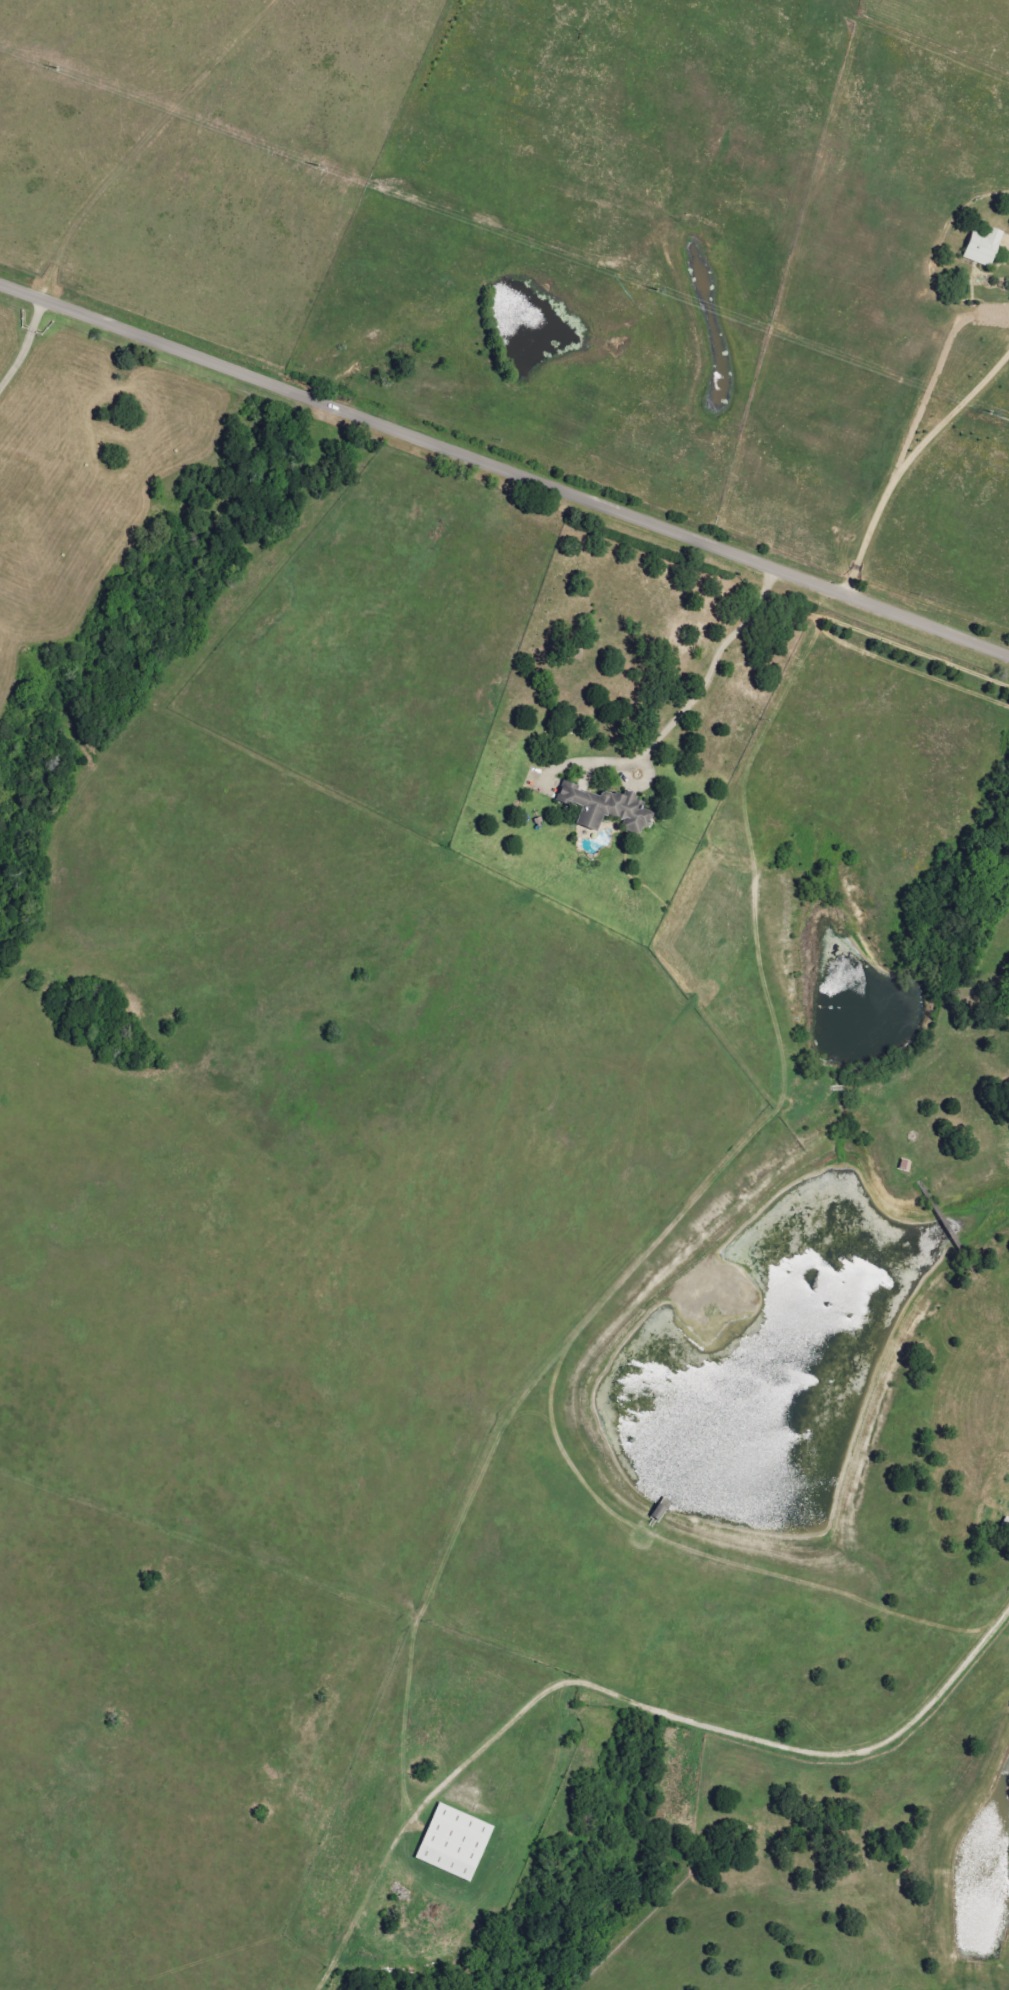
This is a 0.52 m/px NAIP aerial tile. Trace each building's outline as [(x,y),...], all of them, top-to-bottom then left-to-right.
[(972,233),(966,260),(995,267),(1004,231),(990,228),(988,237),(972,233)] [(584,810),(578,825),(599,833),(606,815),(629,823),(627,830),(646,837),(654,814),(645,810),(647,803),(606,788),(602,797),(565,783),(559,801),(584,810)] [(496,1827),(440,1804),(417,1861),(473,1883),(496,1827)]
